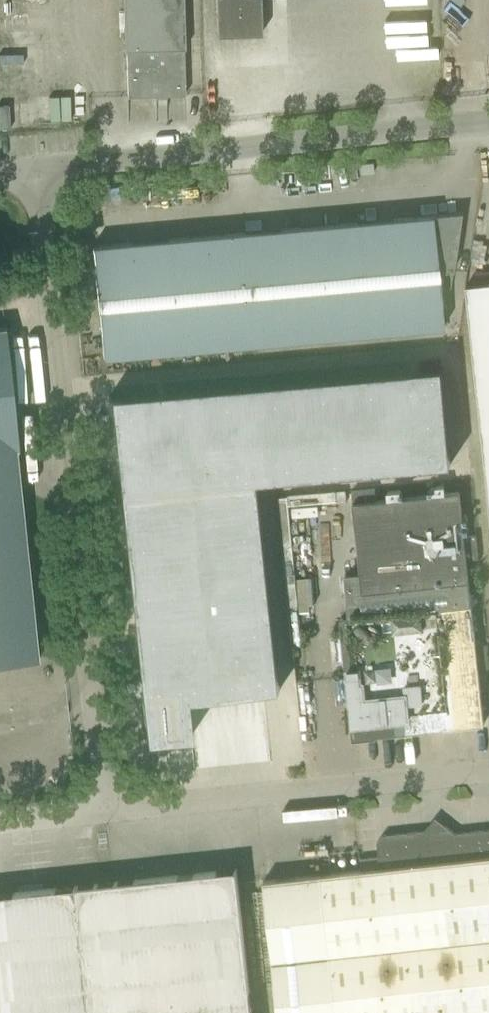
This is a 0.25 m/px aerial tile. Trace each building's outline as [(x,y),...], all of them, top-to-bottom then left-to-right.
[(124,52),(126,52),(127,96),(155,96),(155,99),(166,99),(166,95),(185,95),(183,49),(184,49),(183,0),(123,0),(124,52)] [(216,35),(261,34),(260,0),(215,0),(216,35)] [(92,246),(103,358),(442,327),(437,271),(452,270),(460,212),(430,215),(92,246)] [(466,285),(488,502),(488,282),(466,285)] [(37,656),(15,448),(17,448),(4,327),(0,327),(0,662),(37,659),(37,656)] [(443,367),(109,396),(109,404),(118,403),(148,693),(139,693),(145,742),(190,737),(186,698),(185,690),(263,682),(263,690),(281,688),(259,480),(451,463),(443,367)] [(383,601),(427,597),(470,593),(459,491),(353,502),(361,574),(347,575),(351,604),(383,601)] [(484,723),(470,593),(427,597),(440,727),(484,723)] [(427,597),(383,601),(396,732),(440,727),(427,597)] [(383,601),(351,604),(352,617),(341,618),(348,683),(347,683),(353,738),(377,736),(376,734),(396,732),(383,601)] [(264,880),(278,1012),(488,1012),(488,829),(455,833),(442,822),(430,823),(425,830),(382,835),(377,841),(380,867),(264,880)] [(236,868),(0,893),(0,1012),(252,1012),(236,868)]
